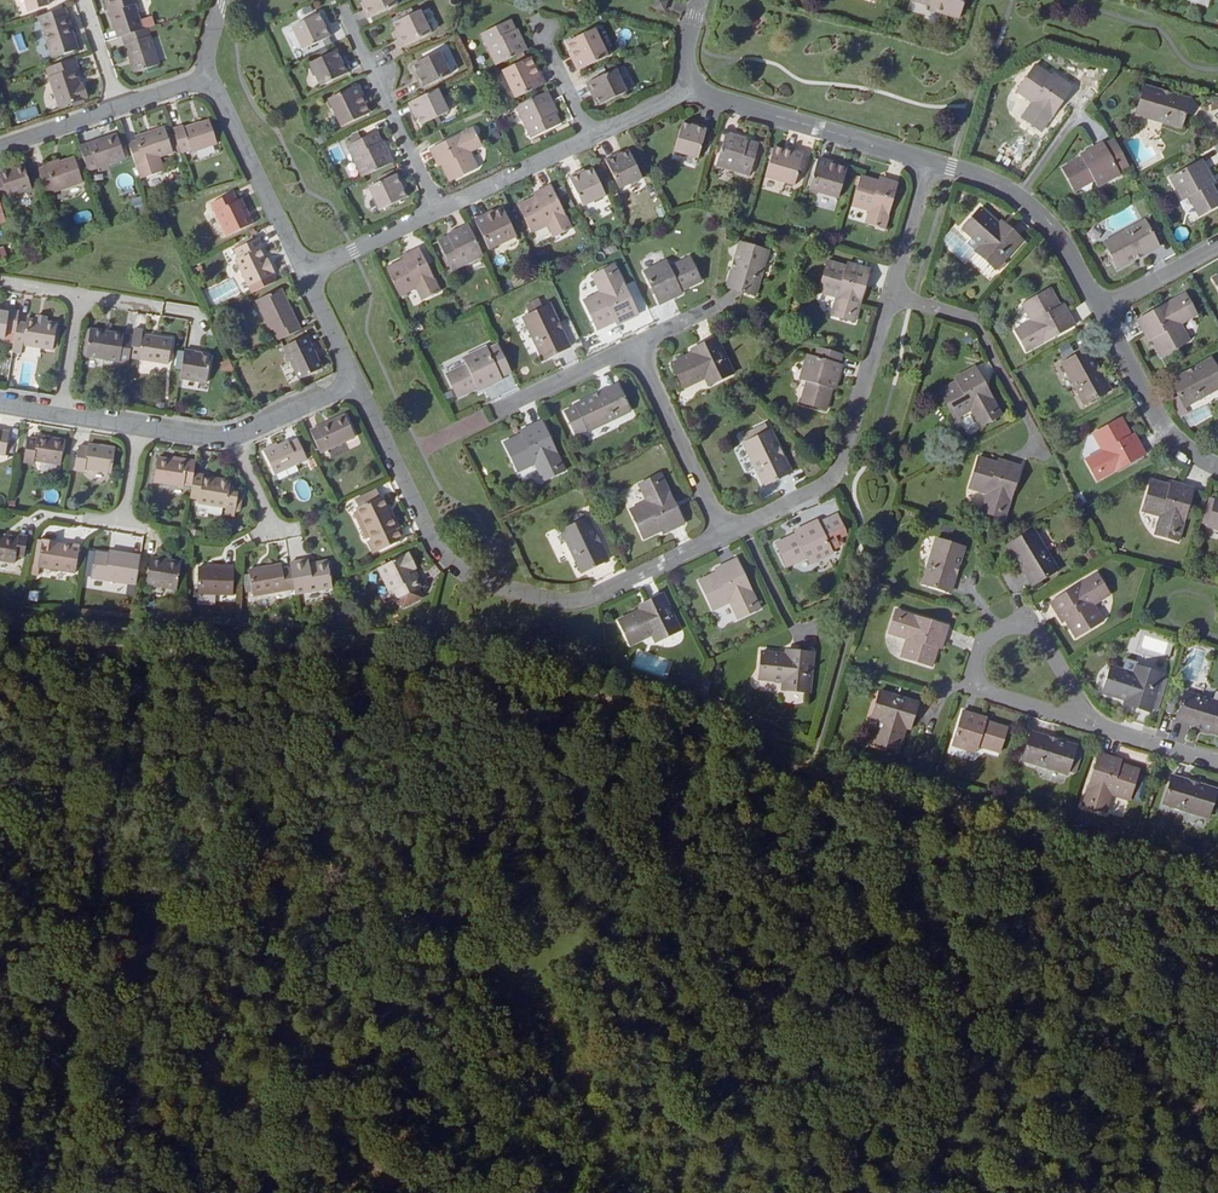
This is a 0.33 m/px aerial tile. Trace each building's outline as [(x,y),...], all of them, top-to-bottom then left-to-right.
[(29,13),(49,7),(47,0),(24,0),(29,13)] [(143,31),(134,5),(138,4),(137,0),(110,0),(114,12),(110,13),(118,39),(122,37),(143,31)] [(395,0),(362,0),(363,2),(361,3),(368,19),(397,6),(395,0)] [(668,1),(664,0),(656,0),(653,9),(665,12),(668,1)] [(912,1),(931,6),(930,11),(959,19),(965,0),(912,0),(912,1)] [(78,50),(65,9),(39,18),(53,59),(78,50)] [(403,19),(394,24),(397,32),(394,33),(401,48),(431,34),(420,11),(414,14),(412,9),(401,15),(403,19)] [(332,36),(325,21),(322,22),(318,15),(292,27),(303,50),(332,36)] [(517,30),(515,31),(510,21),(481,35),(496,66),(527,52),(517,30)] [(159,66),(147,29),(143,31),(122,37),(135,74),(159,66)] [(594,30),(567,43),(580,71),(607,58),(594,30)] [(350,73),(342,57),(340,59),(336,51),(310,64),(321,87),(350,73)] [(421,89),(451,75),(440,52),(413,65),(417,73),(414,74),(421,89)] [(543,86),(531,59),(503,72),(515,99),(543,86)] [(80,84),(76,71),(79,71),(75,60),(46,69),(59,109),(88,100),(83,83),(80,84)] [(1073,88),(1053,74),(1050,77),(1036,66),(1018,91),(1033,103),(1022,118),(1042,132),(1073,88)] [(596,98),(600,106),(626,94),(615,70),(586,84),(593,100),(596,98)] [(370,114),(357,86),(329,100),(341,127),(370,114)] [(1164,123),(1181,128),(1189,100),(1145,86),(1137,114),(1164,123)] [(422,125),(449,113),(438,90),(408,104),(416,119),(418,118),(422,125)] [(555,115),(557,114),(547,93),(516,107),(531,139),(559,125),(555,115)] [(698,159),(707,128),(691,123),(691,126),(682,123),(674,152),(698,159)] [(219,148),(211,125),(186,134),(185,131),(174,134),(182,157),(192,154),(194,157),(219,148)] [(129,144),(140,179),(145,178),(144,174),(163,168),(159,157),(172,153),(164,128),(135,137),(137,142),(129,144)] [(470,153),(481,148),(473,129),(429,149),(439,168),(442,166),(450,182),(478,169),(470,153)] [(381,143),(376,133),(347,147),(362,178),(393,163),(383,142),(381,143)] [(749,176),(759,145),(748,142),(748,140),(726,133),(716,166),(749,176)] [(127,163),(119,139),(82,151),(90,176),(127,163)] [(1098,187),(1120,175),(1118,172),(1114,164),(1126,158),(1116,140),(1103,146),(1102,144),(1080,156),(1081,157),(1062,168),(1075,191),(1094,180),(1098,187)] [(765,177),(795,185),(803,156),(774,147),(765,177)] [(620,152),(605,159),(619,189),(642,178),(629,151),(621,156),(620,152)] [(208,158),(211,170),(220,167),(217,155),(208,158)] [(1126,158),(1114,164),(1118,172),(1130,165),(1126,158)] [(82,182),(74,159),(38,171),(46,195),(82,182)] [(809,190),(838,198),(847,168),(818,159),(809,190)] [(1202,161),(1171,178),(1183,201),(1189,197),(1199,217),(1217,206),(1217,197),(1211,184),(1214,183),(1202,161)] [(31,190),(23,166),(0,173),(0,175),(1,178),(0,179),(0,200),(31,190)] [(144,174),(145,178),(164,171),(163,168),(144,174)] [(605,195),(593,170),(585,173),(584,170),(569,177),(582,206),(605,195)] [(380,210),(406,198),(403,192),(406,190),(398,174),(369,188),(380,210)] [(869,210),(865,223),(885,228),(898,183),(879,178),(878,181),(860,176),(852,206),(869,210)] [(551,186),(533,194),(534,198),(518,205),(531,233),(547,226),(552,237),(571,228),(551,186)] [(228,235),(254,223),(242,198),(238,200),(234,192),(212,203),(228,235)] [(516,236),(503,209),(475,222),(488,249),(516,236)] [(1022,240),(1002,222),(999,225),(981,209),(963,228),(982,245),(976,252),(996,270),(1022,240)] [(1145,221),(1104,243),(1118,268),(1159,246),(1145,221)] [(468,225),(447,236),(448,238),(438,243),(452,271),(483,256),(468,225)] [(276,272),(271,262),(268,263),(261,248),(263,247),(260,239),(236,250),(240,258),(237,260),(253,293),(263,288),(260,281),(274,275),(273,273),(276,272)] [(740,244),(727,288),(754,296),(768,253),(740,244)] [(440,291),(419,249),(401,258),(403,261),(386,269),(400,297),(415,289),(421,300),(440,291)] [(659,304),(682,293),(681,292),(700,282),(690,260),(670,269),(666,262),(644,272),(659,304)] [(870,270),(847,263),(846,267),(827,261),(818,291),(836,297),(831,315),(855,322),(870,270)] [(637,315),(614,266),(592,277),(600,293),(583,301),(597,329),(614,322),(616,325),(637,315)] [(1075,325),(1063,304),(1060,306),(1051,290),(1024,305),(1033,321),(1015,330),(1027,351),(1075,325)] [(302,330),(290,306),(287,307),(279,291),(258,301),(274,334),(277,333),(281,340),(302,330)] [(1162,356),(1190,341),(1181,324),(1197,315),(1186,294),(1138,320),(1149,341),(1153,340),(1162,356)] [(523,318),(543,360),(569,347),(549,306),(523,318)] [(19,324),(21,313),(11,312),(10,315),(0,313),(0,338),(6,339),(7,332),(17,334),(19,324)] [(19,324),(17,334),(15,346),(14,354),(23,356),(24,347),(55,352),(59,326),(29,321),(28,325),(19,324)] [(131,364),(135,337),(93,330),(89,358),(131,364)] [(140,363),(170,368),(174,341),(144,336),(140,363)] [(317,354),(308,336),(284,347),(300,379),(320,370),(314,356),(317,354)] [(705,377),(708,385),(733,373),(716,338),(692,350),(693,353),(671,364),(683,387),(705,377)] [(485,348),(462,358),(466,365),(446,374),(458,398),(477,389),(478,391),(501,380),(500,378),(511,372),(498,344),(486,350),(485,348)] [(810,344),(800,380),(807,382),(801,403),(825,410),(832,390),(834,390),(841,366),(839,366),(843,353),(810,344)] [(1110,390),(1088,349),(1062,363),(1084,404),(1110,390)] [(208,384),(212,359),(195,357),(196,353),(185,352),(181,380),(208,384)] [(1217,388),(1217,371),(1212,359),(1171,381),(1185,406),(1217,388)] [(229,360),(220,363),(225,375),(234,372),(229,360)] [(975,367),(954,379),(956,382),(940,391),(955,419),(972,410),(980,426),(1002,415),(975,367)] [(588,431),(630,411),(617,385),(575,405),(576,407),(566,412),(577,435),(587,430),(588,431)] [(312,431),(323,453),(357,436),(347,414),(312,431)] [(1098,480),(1145,455),(1133,434),(1131,435),(1122,419),(1094,434),(1103,450),(1086,459),(1098,480)] [(534,464),(542,480),(564,470),(540,422),(520,432),(521,435),(504,443),(517,471),(534,464)] [(7,456),(12,432),(0,430),(0,455),(7,456)] [(744,444),(764,485),(790,472),(770,431),(744,444)] [(66,441),(40,437),(40,440),(30,438),(26,462),(36,464),(37,461),(62,464),(66,441)] [(310,459),(301,440),(292,443),(291,441),(266,452),(277,474),(310,459)] [(118,449),(91,445),(91,448),(82,446),(78,471),(87,473),(88,469),(114,473),(118,449)] [(987,493),(981,511),(1005,519),(1021,467),(998,460),(997,463),(978,457),(969,488),(987,493)] [(185,486),(193,487),(195,475),(198,462),(189,461),(188,464),(159,459),(156,483),(185,488),(185,486)] [(195,475),(193,487),(192,496),(192,499),(199,500),(198,504),(225,508),(224,515),(234,517),(234,513),(238,511),(240,500),(236,497),(237,494),(228,493),(230,481),(218,479),(217,481),(202,479),(203,476),(195,475)] [(662,534),(683,524),(660,475),(638,485),(646,502),(630,510),(643,539),(661,531),(662,534)] [(1155,535),(1179,541),(1194,489),(1170,482),(1169,486),(1152,480),(1143,511),(1160,516),(1155,535)] [(381,499),(377,491),(359,499),(363,507),(381,499)] [(383,497),(381,499),(363,507),(361,508),(375,539),(371,542),(377,554),(406,539),(396,517),(393,518),(383,497)] [(1208,527),(1217,530),(1217,499),(1216,498),(1208,527)] [(588,519),(561,532),(581,572),(607,560),(588,519)] [(839,546),(826,520),(819,524),(817,521),(794,532),(795,534),(776,543),(787,566),(806,557),(810,564),(832,553),(831,550),(839,546)] [(1033,529),(1008,544),(1033,586),(1058,571),(1033,529)] [(16,563),(17,557),(26,558),(30,538),(20,537),(20,540),(0,536),(0,561),(16,563)] [(288,539),(291,554),(304,551),(301,536),(288,539)] [(950,593),(964,548),(937,539),(923,584),(950,593)] [(77,573),(82,546),(73,545),(72,546),(58,544),(58,543),(44,540),(40,567),(77,573)] [(135,585),(139,556),(130,555),(129,557),(93,552),(91,567),(86,566),(84,577),(89,578),(135,585)] [(400,599),(403,598),(422,589),(424,588),(416,570),(420,568),(413,553),(382,568),(393,591),(396,590),(400,599)] [(179,566),(165,564),(165,560),(149,558),(144,585),(175,590),(179,566)] [(291,562),(292,568),(295,588),(297,594),(332,588),(328,565),(311,567),(311,564),(310,560),(291,562)] [(760,609),(736,560),(715,570),(716,573),(699,581),(713,610),(730,602),(738,619),(760,609)] [(254,595),(295,588),(292,568),(284,569),(283,564),(250,570),(254,595)] [(198,596),(234,597),(236,568),(225,568),(225,571),(200,570),(198,596)] [(1094,606),(1111,595),(1098,574),(1050,603),(1063,624),(1066,622),(1076,638),(1104,622),(1094,606)] [(426,598),(422,589),(403,598),(407,607),(426,598)] [(630,644),(652,634),(655,642),(680,630),(663,595),(639,606),(641,610),(619,621),(630,644)] [(901,657),(932,666),(937,648),(941,649),(948,627),(896,611),(889,633),(907,639),(901,657)] [(813,653),(786,651),(785,656),(761,653),(759,679),(783,682),(782,690),(809,693),(813,653)] [(1163,674),(1137,666),(1135,674),(1111,667),(1103,692),(1126,699),(1125,703),(1151,712),(1152,708),(1158,710),(1167,681),(1161,680),(1163,674)] [(910,729),(918,703),(879,692),(872,717),(879,720),(872,743),(899,752),(906,728),(910,729)] [(1217,734),(1217,703),(1185,693),(1176,721),(1217,734)] [(1008,728),(986,722),(987,719),(963,711),(952,746),(976,753),(978,746),(1000,753),(1008,728)] [(1076,746),(1031,732),(1022,760),(1067,774),(1076,746)] [(1121,764),(1122,760),(1098,753),(1082,805),(1106,812),(1111,795),(1129,800),(1139,770),(1121,764)] [(1164,804),(1208,818),(1217,790),(1172,776),(1164,804)]
